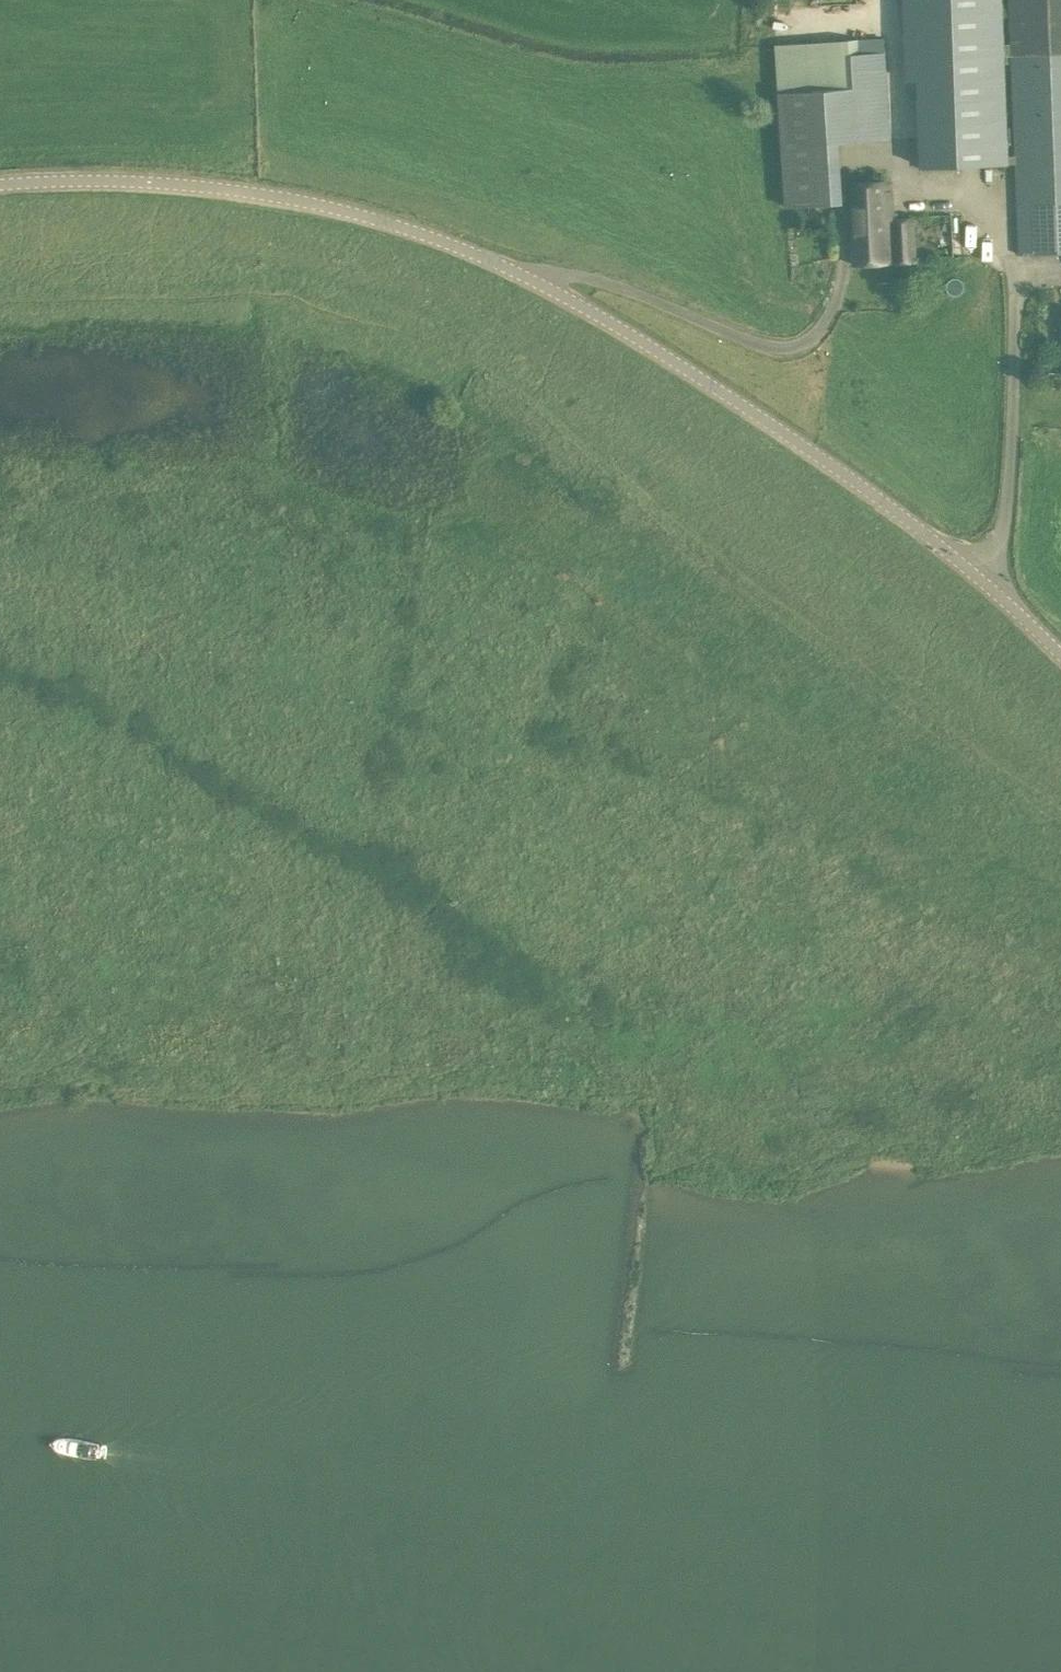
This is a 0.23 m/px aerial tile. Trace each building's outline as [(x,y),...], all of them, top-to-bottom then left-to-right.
[(1020,255),(1060,254),(1060,0),(1011,0),(1012,44),(1004,44),(1002,0),(905,0),(908,81),(919,81),(922,167),(1016,164),(1020,255)] [(884,41),(857,43),(775,48),(786,207),(833,204),(829,144),(890,140),(884,41)] [(895,263),(915,262),(912,218),(893,219),(893,213),(889,213),(886,182),(849,184),(854,266),(891,264),(888,230),(893,230),(895,263)]
